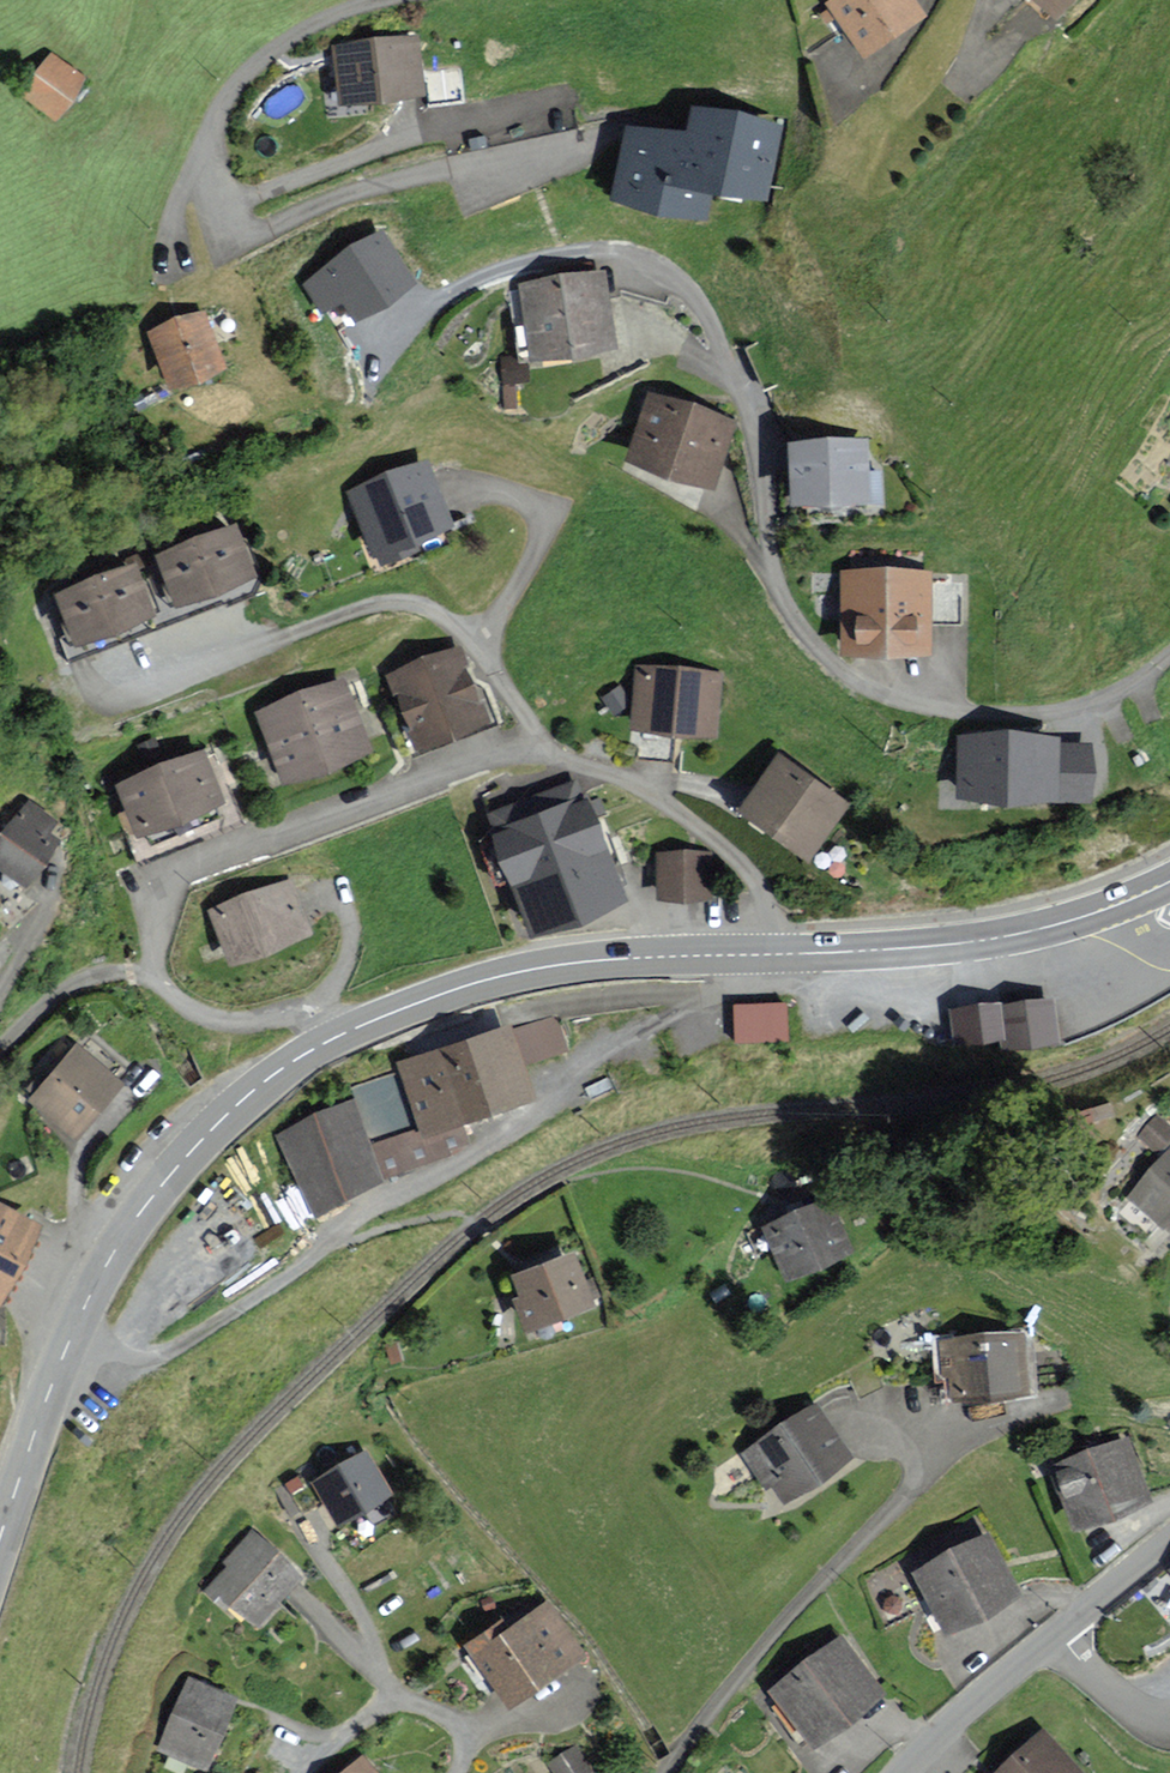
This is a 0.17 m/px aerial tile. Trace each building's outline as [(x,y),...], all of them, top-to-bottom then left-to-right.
[(914,0),(839,0),(830,6),(862,55),(924,15),(914,0)] [(1056,14),(1069,0),(1040,0),(1056,14)] [(420,92),(413,39),(338,49),(345,102),(420,92)] [(80,83),(46,58),(14,102),(48,126),(80,83)] [(617,198),(704,215),(710,187),(766,199),(781,129),(697,112),(692,139),(630,127),(617,198)] [(353,311),(406,279),(380,235),(303,281),(321,311),(345,296),(353,311)] [(603,291),(600,277),(522,291),(533,355),(612,341),(607,315),(603,291)] [(219,368),(198,316),(154,334),(176,386),(219,368)] [(685,408),(652,396),(630,456),(655,464),(708,484),(729,424),(685,408)] [(866,439),(793,444),(796,504),(879,500),(877,469),(867,454),(866,439)] [(447,523),(426,468),(354,496),(375,550),(447,523)] [(241,549),(233,529),(159,557),(167,578),(176,602),(250,575),(241,549)] [(142,587),(136,570),(61,597),(68,615),(78,642),(152,615),(142,587)] [(924,654),(924,571),(887,572),(847,572),(847,617),(847,654),(924,654)] [(486,724),(457,650),(394,675),(424,749),(486,724)] [(719,678),(641,670),(635,725),(713,733),(719,678)] [(348,705),(341,686),(307,699),(263,716),(274,747),(287,779),(365,749),(358,730),(348,705)] [(1058,739),(963,740),(964,796),(1088,795),(1088,747),(1058,747),(1058,739)] [(220,803),(202,756),(122,787),(140,834),(220,803)] [(844,803),(781,761),(746,812),(809,854),(844,803)] [(624,899),(584,798),(575,801),(569,786),(498,814),(504,830),(497,833),(522,895),(526,905),(537,934),(624,899)] [(29,807),(0,847),(0,862),(26,881),(54,840),(43,832),(51,822),(29,807)] [(708,896),(708,856),(658,856),(659,897),(708,896)] [(305,935),(285,884),(213,912),(232,962),(305,935)] [(791,1036),(790,998),(738,999),(739,1038),(791,1036)] [(1054,1038),(1049,1001),(999,1008),(1003,1037),(1004,1045),(1054,1038)] [(1003,1037),(999,1008),(999,1004),(952,1011),(956,1043),(1003,1037)] [(395,1064),(398,1073),(417,1127),(419,1133),(458,1120),(526,1096),(515,1066),(568,1048),(558,1018),(509,1035),(506,1026),(476,1036),(431,1052),(395,1064)] [(90,1060),(77,1049),(32,1102),(73,1137),(118,1084),(90,1060)] [(369,1144),(417,1127),(398,1073),(350,1090),(355,1103),(369,1144)] [(383,1184),(369,1144),(355,1103),(275,1131),(303,1211),(383,1184)] [(1155,1119),(1142,1135),(1159,1149),(1169,1137),(1169,1131),(1155,1119)] [(419,1133),(417,1127),(369,1144),(383,1184),(449,1161),(446,1152),(467,1144),(458,1120),(419,1133)] [(1132,1196),(1166,1225),(1169,1220),(1169,1151),(1132,1196)] [(850,1251),(829,1202),(767,1228),(788,1278),(850,1251)] [(0,1208),(0,1296),(36,1227),(0,1208)] [(583,1284),(574,1256),(515,1276),(523,1299),(516,1301),(525,1329),(590,1307),(588,1299),(597,1296),(592,1280),(583,1284)] [(1027,1390),(1023,1335),(940,1341),(943,1376),(953,1376),(955,1396),(1027,1390)] [(847,1457),(815,1409),(747,1453),(768,1484),(774,1480),(786,1498),(847,1457)] [(1148,1501),(1128,1442),(1106,1450),(1058,1466),(1065,1487),(1078,1525),(1148,1501)] [(390,1494),(367,1455),(317,1485),(340,1524),(390,1494)] [(302,1579),(256,1535),(228,1564),(233,1568),(209,1593),(223,1607),(229,1600),(257,1626),(302,1579)] [(1017,1594),(987,1537),(970,1546),(917,1574),(930,1600),(946,1631),(1017,1594)] [(580,1654),(547,1607),(510,1633),(503,1623),(468,1647),(509,1704),(580,1654)] [(880,1694),(841,1642),(775,1692),(814,1744),(880,1694)] [(234,1701),(191,1683),(163,1748),(206,1766),(234,1701)] [(1045,1734),(1027,1751),(1002,1772),(1080,1772),(1045,1734)] [(575,1748),(547,1763),(553,1772),(589,1772),(575,1748)] [(365,1762),(352,1772),(375,1772),(365,1762)]
